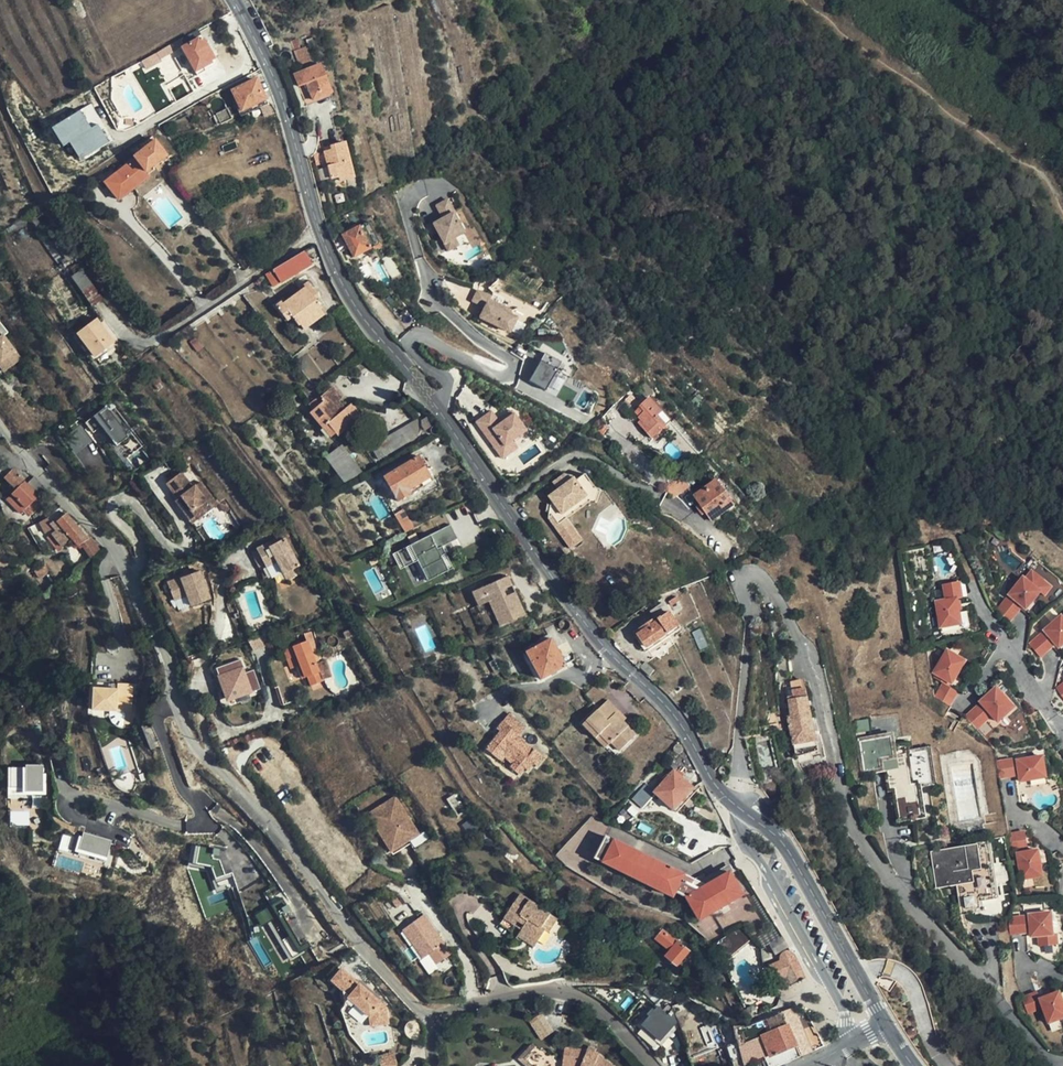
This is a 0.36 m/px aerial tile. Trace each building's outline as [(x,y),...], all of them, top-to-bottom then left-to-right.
[(181,39),(171,45),(174,50),(177,48),(176,47),(183,43),(181,39)] [(182,48),(195,71),(204,67),(212,62),(211,61),(215,58),(205,39),(200,41),(199,39),(182,48)] [(171,45),(162,50),(165,55),(174,50),(171,45)] [(310,60),(305,48),(294,52),(298,64),(310,60)] [(331,92),(321,64),(294,75),(306,102),(331,92)] [(137,77),(147,71),(144,65),(133,71),(137,77)] [(204,67),(195,71),(198,76),(207,71),(204,67)] [(242,111),(266,99),(256,80),(232,92),(238,104),(242,111)] [(268,103),(266,99),(242,111),(238,104),(236,105),(242,117),(267,104),(268,103)] [(224,110),(217,113),(216,114),(222,124),(233,119),(228,109),(224,110)] [(98,123),(91,127),(81,110),(52,126),(64,147),(71,142),(81,159),(109,143),(98,123)] [(152,140),(149,137),(138,145),(142,149),(152,140)] [(164,157),(152,140),(142,149),(129,158),(130,161),(99,186),(113,204),(131,190),(126,183),(140,173),(142,175),(164,157)] [(339,183),(361,177),(352,141),(346,143),(331,147),(332,151),(324,153),(330,180),(338,179),(339,183)] [(167,160),(164,157),(142,175),(144,178),(167,160)] [(140,173),(126,183),(131,190),(145,179),(144,178),(142,175),(140,173)] [(447,199),(436,205),(443,218),(439,220),(433,223),(444,243),(448,250),(457,244),(453,238),(463,232),(453,213),(454,212),(447,199)] [(343,237),(333,242),(338,253),(348,247),(353,257),(379,243),(368,222),(353,229),(351,225),(345,229),(346,232),(342,235),(343,237)] [(312,263),(305,251),(267,274),(274,286),(312,263)] [(92,305),(103,298),(83,269),(72,276),(92,305)] [(322,308),(315,299),(318,297),(309,284),(305,286),(307,288),(285,303),(283,301),(277,305),(284,315),(289,312),(292,317),(298,325),(301,324),(321,309),(322,308)] [(475,291),(471,301),(485,308),(483,311),(480,318),(506,330),(510,332),(517,318),(513,316),(509,310),(487,299),(488,297),(475,291)] [(374,294),(364,303),(372,314),(382,305),(374,294)] [(324,314),(321,309),(301,324),(304,329),(324,314)] [(110,340),(93,317),(75,330),(92,353),(110,340)] [(3,362),(8,358),(13,366),(23,358),(5,334),(3,336),(0,338),(0,358),(3,362)] [(0,358),(0,364),(6,372),(13,366),(8,358),(3,362),(0,358)] [(360,414),(351,404),(345,409),(339,402),(343,399),(333,387),(320,397),(320,396),(309,405),(313,409),(309,412),(331,436),(335,432),(338,435),(355,421),(354,420),(360,414)] [(650,438),(669,422),(648,398),(638,407),(640,409),(635,413),(639,417),(637,419),(640,421),(645,426),(642,429),(650,438)] [(95,418),(87,425),(90,429),(95,435),(103,429),(113,441),(118,448),(125,443),(131,437),(108,408),(95,418)] [(500,422),(513,411),(511,409),(498,419),(500,422)] [(491,410),(476,421),(496,447),(503,441),(505,444),(512,438),(526,428),(513,411),(500,422),(498,419),(491,410)] [(431,425),(427,418),(422,420),(421,427),(424,433),(427,431),(427,430),(427,429),(428,429),(427,428),(428,428),(428,427),(429,427),(429,426),(430,426),(430,425),(431,425)] [(371,446),(378,459),(417,437),(417,420),(371,446)] [(518,446),(512,438),(505,444),(503,441),(496,447),(504,457),(518,446)] [(362,475),(341,446),(325,458),(344,483),(362,475)] [(397,502),(410,495),(407,490),(431,476),(418,457),(383,478),(397,502)] [(183,473),(168,484),(175,494),(178,492),(200,521),(219,506),(202,483),(194,488),(183,473)] [(550,517),(572,549),(571,546),(573,545),(574,536),(573,534),(577,531),(568,519),(568,512),(576,507),(582,510),(591,503),(598,506),(604,491),(598,489),(589,475),(577,483),(574,478),(567,475),(556,482),(561,490),(552,496),(554,498),(553,504),(551,512),(550,517)] [(679,475),(663,488),(672,499),(688,488),(679,475)] [(45,487),(34,476),(26,482),(36,494),(45,487)] [(407,490),(410,495),(433,480),(431,476),(407,490)] [(694,497),(699,505),(705,513),(711,521),(733,506),(717,481),(694,497)] [(178,492),(175,494),(179,500),(176,502),(193,525),(199,521),(200,521),(178,492)] [(304,503),(313,497),(309,492),(300,498),(304,503)] [(16,511),(21,516),(41,499),(36,494),(16,511)] [(705,513),(699,505),(696,507),(701,515),(705,513)] [(576,507),(568,512),(568,519),(582,510),(576,507)] [(402,510),(394,515),(404,532),(413,528),(402,510)] [(77,545),(80,543),(87,536),(65,512),(54,523),(57,527),(55,530),(55,531),(51,533),(63,547),(72,538),(77,545)] [(46,520),(40,523),(46,534),(52,531),(46,520)] [(57,527),(54,523),(52,521),(49,523),(55,531),(55,530),(57,527)] [(199,521),(193,525),(197,531),(203,527),(199,521)] [(584,541),(577,531),(573,534),(574,536),(573,545),(571,546),(572,549),(584,541)] [(63,547),(51,533),(46,539),(58,554),(64,548),(63,547)] [(80,543),(90,555),(101,549),(89,534),(87,536),(80,543)] [(304,570),(285,538),(278,543),(275,538),(251,552),(261,569),(277,559),(289,579),(304,570)] [(434,580),(444,574),(430,552),(419,559),(428,575),(430,574),(434,580)] [(211,598),(201,569),(168,581),(175,600),(188,595),(192,605),(211,598)] [(1045,583),(1031,571),(1025,579),(1023,577),(1008,594),(1010,595),(1016,600),(1026,609),(1040,592),(1038,591),(1045,583)] [(492,603),(505,626),(530,612),(518,591),(511,595),(507,589),(515,585),(509,575),(475,595),(478,601),(482,608),(492,603)] [(959,582),(943,584),(946,600),(937,601),(942,635),(963,632),(959,610),(958,601),(958,599),(962,598),(959,582)] [(1050,587),(1045,583),(1038,591),(1040,592),(1043,595),(1050,587)] [(1016,600),(1010,595),(1007,598),(1013,603),(1016,600)] [(1013,603),(1007,598),(996,611),(1009,622),(1020,609),(1013,603)] [(680,626),(671,613),(665,604),(652,613),(657,620),(632,637),(634,639),(636,638),(645,651),(680,626)] [(1044,630),(1045,631),(1050,637),(1059,647),(1062,643),(1062,618),(1061,616),(1044,630)] [(682,630),(680,626),(645,651),(647,653),(682,630)] [(357,635),(354,629),(344,632),(347,638),(357,635)] [(574,653),(561,630),(533,646),(534,649),(527,654),(542,681),(567,666),(566,665),(575,660),(574,653)] [(1045,631),(1042,634),(1048,640),(1050,637),(1045,631)] [(306,644),(282,652),(286,662),(294,659),(297,668),(301,680),(306,679),(309,686),(332,678),(326,662),(321,664),(310,634),(303,636),(306,644)] [(1048,640),(1042,634),(1030,645),(1040,657),(1053,646),(1048,640)] [(249,640),(253,652),(269,646),(265,635),(249,640)] [(516,666),(503,646),(499,649),(504,658),(511,669),(516,666)] [(965,661),(947,650),(934,673),(935,674),(950,682),(952,683),(965,661)] [(511,669),(504,658),(499,661),(506,673),(511,669)] [(294,659),(286,662),(289,671),(297,668),(294,659)] [(240,660),(215,669),(219,679),(226,699),(247,692),(248,694),(259,690),(252,671),(242,675),(241,672),(243,671),(240,660)] [(950,682),(935,674),(933,677),(944,684),(948,686),(950,682)] [(790,718),(796,756),(811,752),(818,750),(803,681),(790,683),(798,717),(790,718)] [(117,688),(94,686),(92,709),(133,711),(134,683),(118,682),(117,688)] [(948,686),(944,684),(936,698),(949,706),(958,691),(948,686)] [(1013,707),(996,688),(980,702),(982,704),(989,711),(997,721),(1013,707)] [(584,726),(597,740),(601,736),(610,746),(612,743),(621,752),(637,736),(616,714),(619,712),(610,701),(584,726)] [(989,711),(982,704),(979,706),(986,714),(989,711)] [(978,705),(965,716),(976,729),(989,717),(986,714),(979,706),(978,705)] [(522,741),(518,738),(526,726),(509,715),(499,729),(501,731),(488,749),(500,757),(505,750),(518,759),(512,767),(521,773),(526,765),(531,769),(536,762),(538,763),(545,754),(535,747),(534,748),(523,740),(522,741)] [(151,722),(142,725),(150,750),(159,747),(151,722)] [(601,736),(597,740),(606,750),(610,746),(601,736)] [(927,790),(922,760),(906,762),(903,744),(894,746),(892,736),(859,742),(864,774),(885,771),(888,792),(892,792),(897,822),(917,819),(913,792),(927,790)] [(1043,757),(1017,761),(1018,769),(1020,781),(1046,778),(1043,757)] [(1013,761),(1012,759),(997,761),(1000,778),(1015,776),(1014,770),(1013,761)] [(8,765),(9,796),(46,795),(46,764),(8,765)] [(675,811),(694,789),(676,772),(656,793),(647,784),(633,800),(643,809),(655,795),(675,811)] [(697,791),(694,789),(675,811),(678,814),(697,791)] [(395,798),(374,812),(388,833),(381,838),(391,854),(419,835),(395,798)] [(388,833),(374,812),(367,816),(381,838),(388,833)] [(76,852),(108,860),(113,838),(81,830),(76,852)] [(1025,832),(1009,835),(1011,851),(1017,850),(1028,848),(1025,832)] [(63,834),(60,847),(69,849),(72,836),(63,834)] [(425,844),(419,835),(391,854),(393,856),(410,845),(414,852),(425,844)] [(744,896),(730,874),(712,884),(708,878),(705,879),(704,877),(695,881),(607,838),(597,859),(676,899),(679,894),(689,898),(702,921),(744,896)] [(234,881),(221,841),(199,848),(203,861),(206,860),(215,887),(234,881)] [(991,892),(983,842),(962,845),(963,847),(931,852),(936,882),(956,878),(961,911),(984,908),(982,894),(991,892)] [(1028,852),(1018,854),(1022,879),(1042,876),(1038,851),(1028,852)] [(712,884),(730,874),(726,868),(708,878),(712,884)] [(545,929),(553,915),(523,897),(510,919),(521,925),(528,929),(526,934),(543,945),(550,931),(545,929)] [(300,945),(285,911),(290,909),(284,898),(256,911),(280,964),(313,949),(309,941),(300,945)] [(1051,912),(1029,914),(1029,916),(1030,923),(1031,936),(1038,936),(1039,946),(1057,944),(1056,934),(1053,934),(1051,912)] [(561,920),(553,915),(545,929),(550,931),(553,933),(561,920)] [(1027,932),(1026,923),(1025,916),(1009,917),(1010,934),(1027,932)] [(452,956),(425,917),(404,932),(415,948),(420,944),(430,957),(437,967),(452,956)] [(515,936),(521,925),(510,919),(504,929),(515,936)] [(741,930),(727,938),(716,947),(727,960),(740,950),(751,940),(741,930)] [(689,953),(663,932),(657,941),(671,953),(667,958),(672,962),(670,965),(674,968),(677,966),(678,967),(689,953)] [(543,945),(526,934),(522,940),(540,950),(543,945)] [(789,947),(783,937),(769,945),(770,946),(776,955),(789,947)] [(420,944),(415,948),(424,961),(430,957),(420,944)] [(794,949),(771,960),(784,988),(807,977),(794,949)] [(657,958),(642,951),(637,961),(653,969),(657,958)] [(377,999),(358,982),(340,966),(330,980),(341,989),(345,1005),(356,1004),(370,1016),(372,1025),(389,1023),(387,1007),(377,999)] [(382,993),(363,976),(358,982),(377,999),(382,993)] [(649,987),(639,987),(659,1008),(644,1025),(661,1041),(676,1023),(673,1010),(649,987)] [(1038,996),(1037,993),(1022,998),(1027,1013),(1042,1007),(1048,1024),(1062,1018),(1062,1004),(1058,991),(1048,995),(1039,999),(1038,996)] [(554,998),(544,998),(545,1007),(554,1007),(554,998)] [(812,1053),(794,1008),(770,1018),(750,1026),(745,1028),(740,1027),(735,1027),(739,1037),(742,1037),(744,1045),(752,1043),(759,1059),(766,1057),(770,1065),(780,1065),(812,1053)] [(548,1012),(536,1020),(547,1037),(559,1030),(548,1012)] [(522,1054),(533,1065),(561,1065),(536,1041),(522,1054)] [(744,1057),(740,1042),(729,1045),(734,1060),(744,1057)] [(594,1051),(588,1048),(565,1046),(563,1065),(615,1065),(599,1052),(594,1051)] [(379,1056),(382,1065),(398,1065),(399,1065),(394,1051),(379,1056)]
